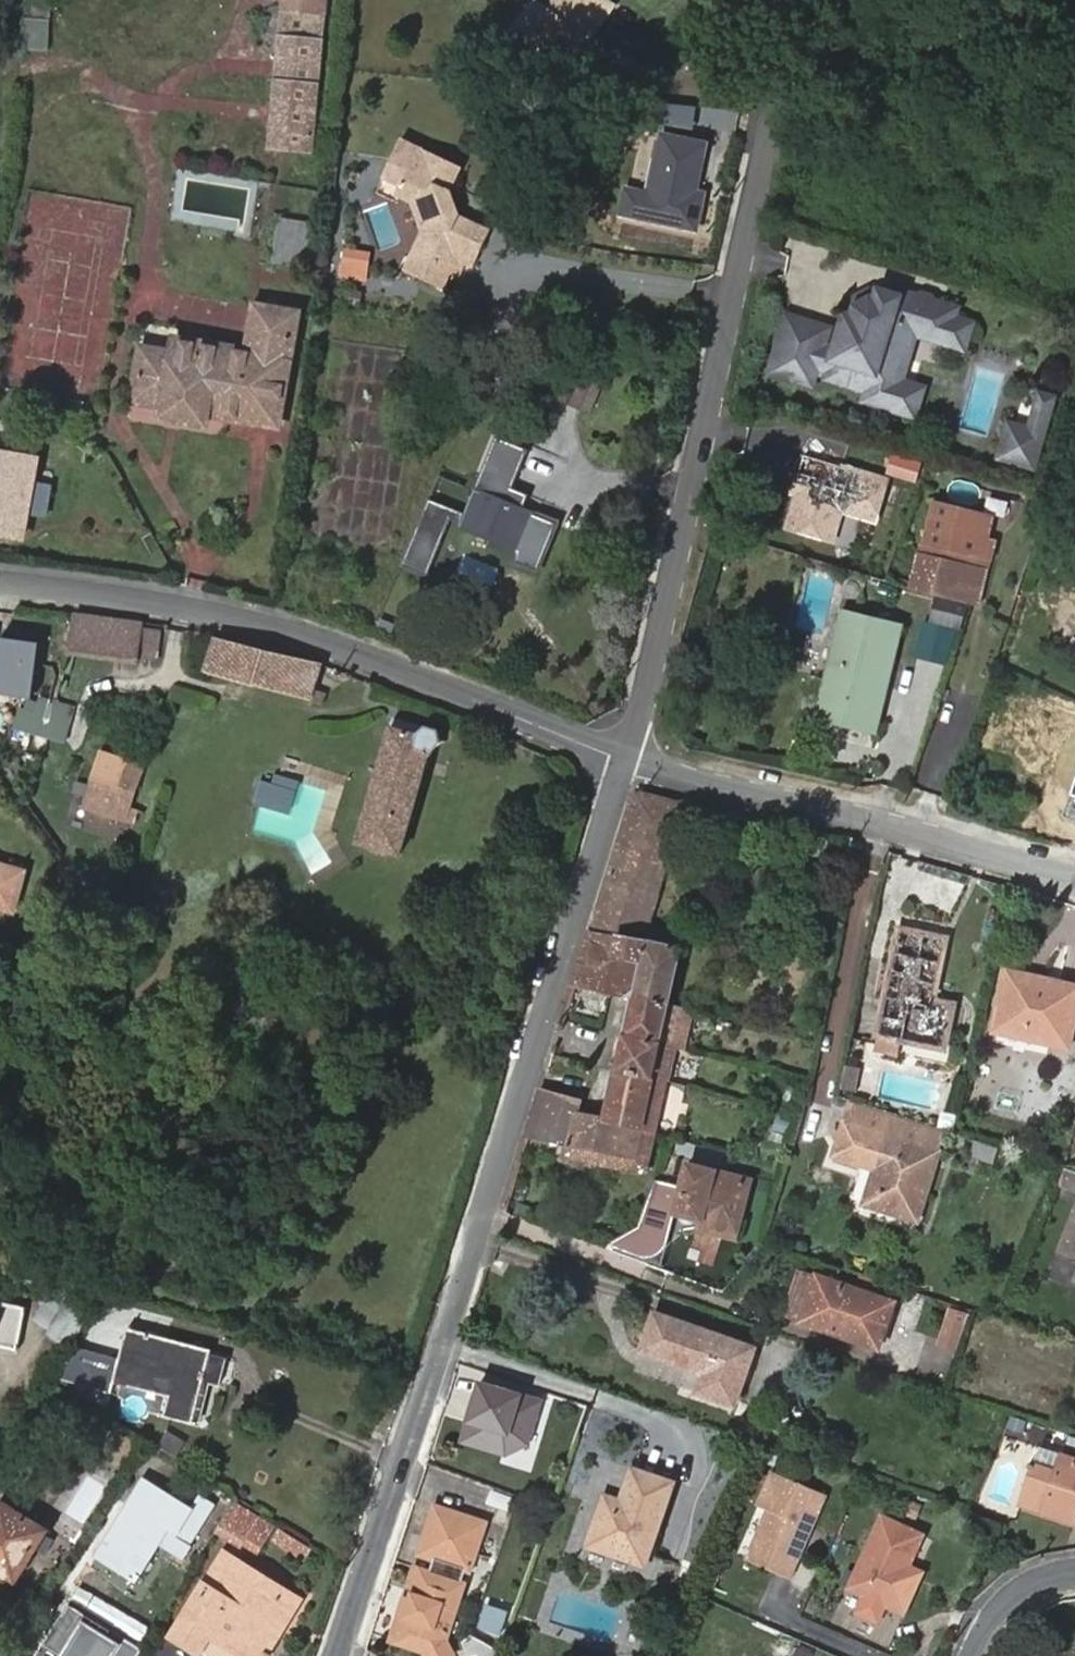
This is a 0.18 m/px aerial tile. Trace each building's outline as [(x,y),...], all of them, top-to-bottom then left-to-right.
[(25,46),(51,48),(55,0),(28,0),(25,46)] [(587,0),(555,0),(545,13),(533,5),(512,34),(560,69),(582,40),(560,23),(568,11),(594,30),(602,18),(589,9),(587,0)] [(596,0),(587,0),(589,9),(602,18),(608,9),(596,0)] [(560,23),(582,40),(585,42),(594,30),(568,11),(560,23)] [(324,16),(291,13),(287,39),(281,40),(271,148),(311,153),(324,16)] [(703,148),(660,140),(648,199),(624,194),(619,219),(694,234),(702,198),(693,196),(703,148)] [(398,196),(393,207),(408,214),(415,242),(399,278),(439,297),(454,266),(468,273),(487,235),(457,221),(448,196),(459,173),(400,147),(381,189),(398,196)] [(388,205),(393,207),(398,196),(381,189),(376,200),(387,205),(388,205)] [(309,234),(297,233),(297,248),(308,249),(309,234)] [(342,278),(370,281),(373,249),(345,246),(342,278)] [(845,320),(839,343),(849,346),(843,367),(864,374),(860,388),(869,390),(864,405),(886,411),(893,408),(898,392),(894,385),(901,360),(910,355),(917,330),(948,339),(956,312),(933,305),(931,302),(921,298),(917,300),(899,295),(897,301),(877,294),(874,305),(870,303),(854,311),(851,322),(845,320)] [(296,316),(258,311),(251,353),(178,342),(174,358),(144,354),(135,404),(164,410),(163,419),(206,426),(208,417),(277,427),(296,316)] [(975,322),(955,317),(948,339),(917,330),(910,355),(901,360),(894,385),(898,392),(893,408),(886,411),(915,420),(924,391),(914,388),(922,363),(937,367),(942,352),(965,358),(975,322)] [(829,333),(787,321),(771,378),(813,390),(829,333)] [(849,346),(839,343),(828,383),(859,392),(860,388),(864,374),(843,367),(849,346)] [(1056,413),(1060,400),(1047,395),(1043,410),(1056,413)] [(1049,435),(1056,413),(1043,410),(1036,431),(1049,435)] [(1011,432),(1021,435),(1024,427),(1014,424),(1011,432)] [(1038,469),(1049,435),(1036,431),(1024,427),(1021,435),(1011,432),(1003,458),(1038,469)] [(426,501),(398,568),(425,579),(449,521),(459,525),(457,530),(517,554),(513,565),(536,575),(556,527),(522,513),(528,498),(511,491),(527,452),(493,439),(462,516),(426,501)] [(0,456),(0,534),(22,538),(36,462),(0,456)] [(912,463),(894,458),(888,478),(906,483),(912,463)] [(886,483),(804,459),(798,477),(809,480),(806,492),(800,496),(789,531),(821,540),(828,518),(837,512),(842,514),(874,524),(886,483)] [(809,480),(798,477),(794,495),(800,496),(806,492),(809,480)] [(828,518),(821,540),(833,543),(842,514),(837,512),(828,518)] [(923,548),(912,592),(937,598),(939,599),(949,554),(923,548)] [(969,606),(976,608),(987,563),(949,554),(939,599),(969,606)] [(969,606),(937,598),(929,624),(960,632),(969,606)] [(144,620),(79,613),(75,651),(138,659),(139,654),(144,620)] [(901,628),(845,615),(819,720),(876,733),(901,628)] [(163,624),(144,620),(139,654),(159,656),(163,624)] [(219,636),(210,670),(313,698),(316,690),(323,665),(219,636)] [(1,638),(0,646),(0,688),(34,693),(40,643),(1,638)] [(326,693),(316,690),(313,698),(324,700),(326,693)] [(18,710),(14,730),(45,737),(53,702),(38,699),(35,714),(18,710)] [(443,739),(439,731),(400,718),(363,841),(401,853),(430,759),(440,747),(443,741),(443,739)] [(149,767),(101,752),(82,810),(130,826),(149,767)] [(1061,815),(1074,820),(1074,779),(1061,815)] [(611,958),(617,959),(638,964),(632,992),(672,1003),(685,948),(673,945),(675,936),(648,929),(683,815),(699,819),(702,808),(637,793),(628,802),(590,927),(616,932),(611,958)] [(1,909),(6,896),(19,899),(26,871),(0,864),(0,909),(1,909)] [(15,913),(19,899),(6,896),(1,909),(15,913)] [(610,991),(617,959),(611,958),(616,932),(590,927),(573,983),(610,991)] [(933,999),(946,938),(901,929),(874,1048),(896,1053),(899,1037),(945,1047),(954,1004),(933,999)] [(638,964),(617,959),(610,991),(631,995),(632,992),(638,964)] [(994,1030),(1069,1046),(1074,1018),(1074,984),(1009,970),(994,1030)] [(672,1003),(632,992),(631,995),(623,1038),(662,1047),(672,1003)] [(654,1079),(662,1047),(623,1038),(616,1070),(654,1079)] [(847,1064),(845,1088),(860,1089),(862,1065),(847,1064)] [(646,1129),(654,1079),(616,1070),(606,1118),(646,1129)] [(572,1097),(541,1088),(526,1138),(567,1146),(564,1156),(647,1173),(657,1132),(646,1129),(606,1118),(576,1112),(580,1100),(572,1097)] [(944,1129),(938,1127),(852,1101),(845,1124),(937,1151),(944,1129)] [(952,1132),(956,1117),(940,1114),(938,1127),(944,1129),(952,1132)] [(916,1220),(937,1151),(845,1124),(834,1158),(874,1170),(864,1203),(916,1220)] [(996,1159),(1000,1147),(978,1140),(974,1153),(996,1159)] [(735,1219),(747,1179),(690,1163),(675,1214),(704,1222),(705,1216),(713,1217),(714,1214),(735,1219)] [(1064,1166),(1058,1183),(1074,1188),(1074,1169),(1064,1166)] [(664,1203),(649,1200),(642,1228),(657,1232),(664,1203)] [(730,1239),(732,1232),(735,1219),(714,1214),(713,1217),(705,1216),(704,1222),(701,1231),(730,1239)] [(1062,1248),(1074,1253),(1074,1215),(1062,1248)] [(620,1241),(629,1253),(648,1239),(639,1227),(620,1241)] [(787,1315),(803,1321),(818,1276),(801,1271),(787,1315)] [(818,1276),(803,1321),(880,1346),(895,1301),(818,1276)] [(75,1345),(96,1310),(73,1295),(51,1330),(75,1345)] [(25,1308),(0,1303),(0,1345),(16,1348),(25,1308)] [(972,1311),(960,1307),(955,1322),(966,1326),(972,1311)] [(654,1313),(642,1350),(703,1373),(698,1391),(736,1405),(755,1349),(654,1313)] [(126,1332),(120,1357),(78,1345),(58,1380),(112,1393),(115,1382),(172,1395),(168,1416),(194,1423),(206,1383),(220,1387),(228,1357),(126,1332)] [(542,1397),(480,1379),(475,1397),(481,1399),(469,1440),(507,1452),(533,1428),(542,1397)] [(481,1399),(475,1397),(463,1439),(469,1440),(481,1399)] [(161,1450),(181,1456),(187,1437),(167,1431),(161,1450)] [(1064,1455),(1040,1447),(1035,1464),(1059,1472),(1064,1455)] [(1035,1464),(1023,1503),(1074,1520),(1074,1459),(1064,1455),(1059,1472),(1035,1464)] [(673,1482),(633,1467),(633,1468),(622,1499),(618,1509),(603,1503),(588,1544),(645,1564),(673,1482)] [(832,1494),(778,1471),(764,1505),(773,1510),(758,1547),(765,1564),(796,1577),(809,1548),(804,1546),(812,1526),(817,1528),(832,1494)] [(169,1531),(191,1544),(215,1505),(203,1497),(195,1510),(145,1481),(98,1557),(136,1582),(160,1545),(169,1531)] [(618,1509),(622,1499),(607,1493),(603,1503),(618,1509)] [(219,1529),(258,1554),(276,1526),(237,1501),(219,1529)] [(46,1531),(2,1503),(0,1506),(0,1581),(1,1581),(5,1583),(8,1584),(12,1583),(15,1581),(17,1578),(46,1531)] [(412,1615),(453,1630),(468,1581),(465,1580),(469,1565),(472,1567),(486,1519),(438,1504),(427,1536),(442,1541),(433,1570),(426,1568),(412,1615)] [(882,1515),(848,1587),(867,1596),(871,1588),(889,1596),(885,1605),(904,1613),(919,1584),(905,1577),(910,1565),(924,1535),(882,1515)] [(195,1547),(191,1544),(169,1531),(160,1545),(186,1560),(195,1547)] [(427,1536),(404,1612),(412,1615),(426,1568),(433,1570),(442,1541),(427,1536)] [(176,1639),(197,1652),(208,1635),(243,1655),(263,1655),(297,1598),(227,1556),(176,1639)] [(924,1572),(910,1565),(905,1577),(919,1584),(924,1572)] [(871,1588),(867,1596),(885,1605),(889,1596),(871,1588)] [(510,1615),(490,1608),(483,1629),(503,1636),(510,1615)] [(412,1615),(404,1612),(397,1638),(404,1640),(412,1615)] [(453,1630),(412,1615),(404,1640),(430,1648),(435,1655),(443,1655),(453,1649),(457,1647),(451,1637),(453,1630)]
